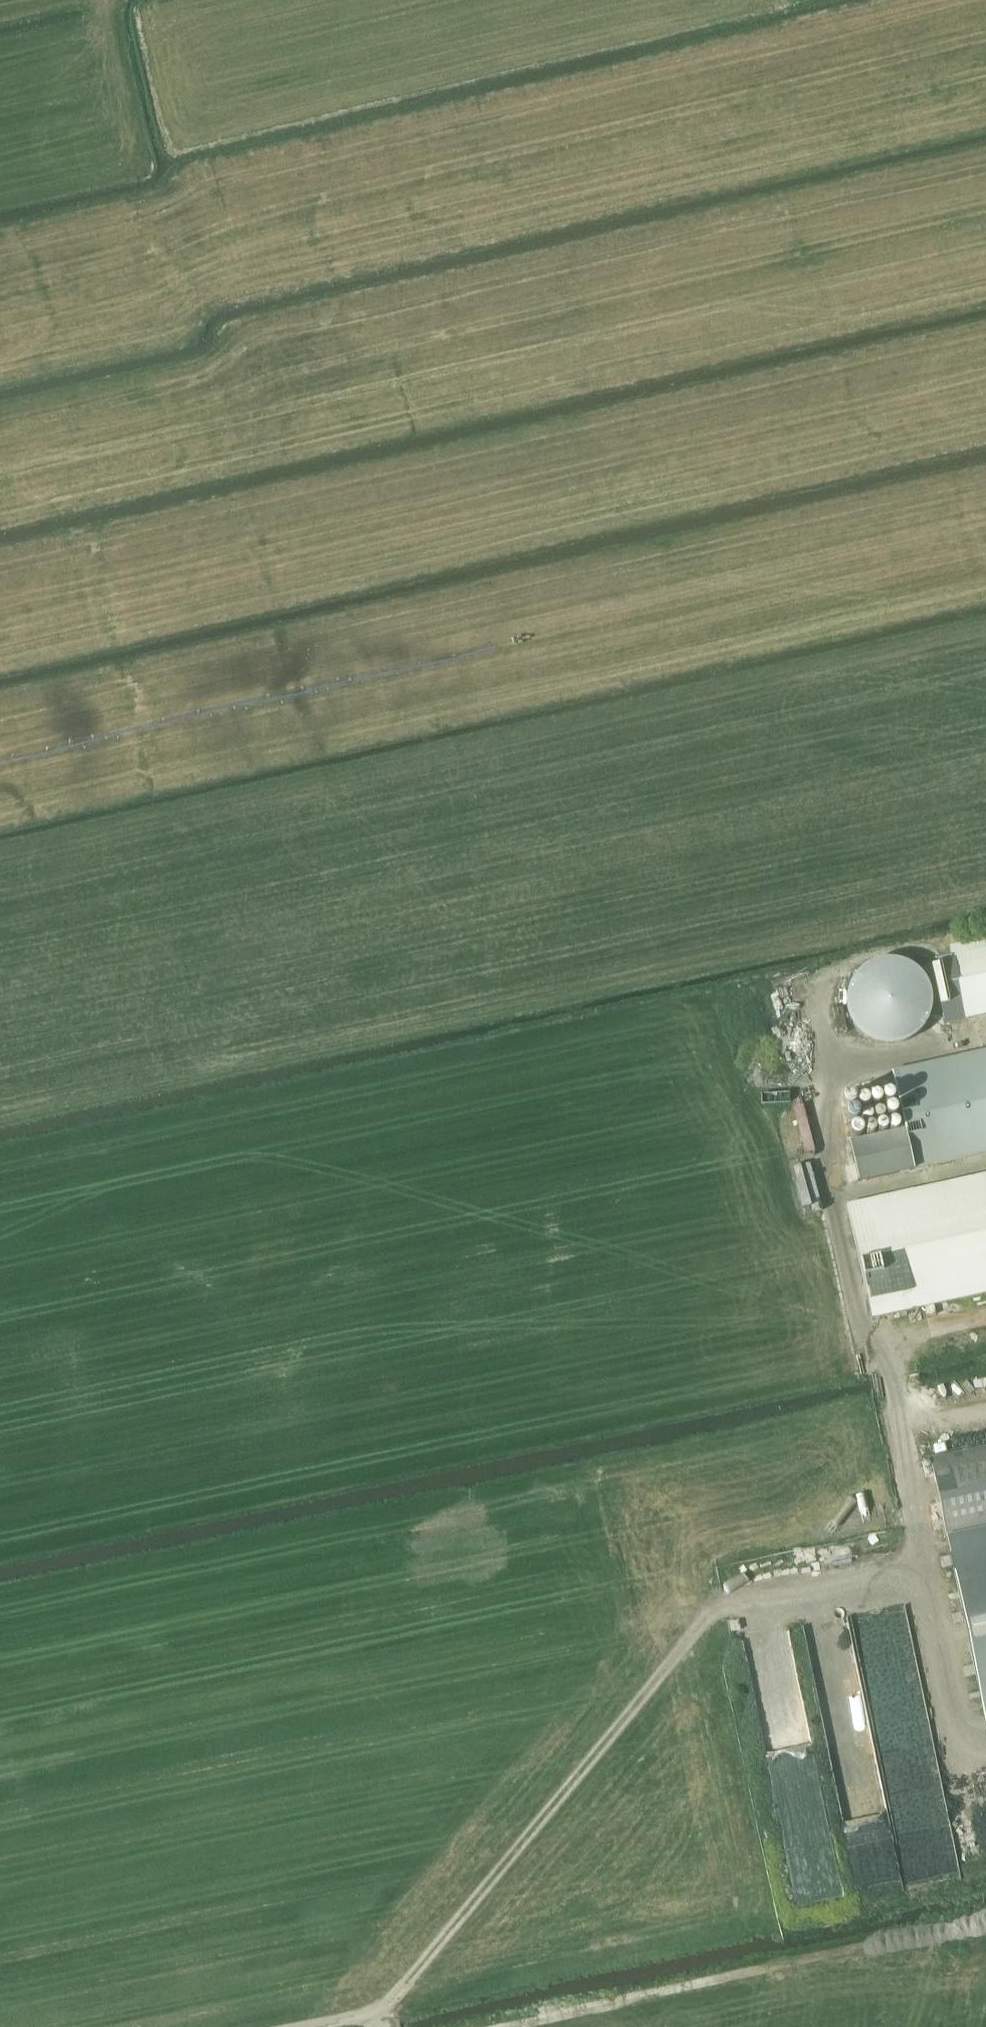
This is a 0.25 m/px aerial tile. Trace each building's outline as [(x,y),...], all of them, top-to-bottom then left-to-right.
[(951,946),(953,956),(942,958),(932,961),(946,1023),(967,1019),(985,1014),(985,939),(951,946)] [(926,1000),(925,992),(923,985),(920,979),(916,973),(911,970),(905,966),(899,963),(891,962),(885,962),(877,964),(869,968),(863,972),(858,977),(854,985),(852,991),(851,998),(852,1006),(854,1013),(857,1019),(862,1026),(868,1031),(874,1034),(880,1036),(886,1037),(894,1037),(902,1035),(908,1032),(914,1027),(919,1021),(923,1015),(925,1007),(926,1000)] [(914,1169),(985,1153),(985,1051),(893,1072),(906,1131),(889,1134),(850,1143),(859,1182),(914,1169)] [(868,1200),(847,1205),(872,1319),(893,1314),(924,1307),(926,1317),(935,1315),(933,1305),(985,1294),(985,1174),(868,1200)] [(932,1457),(948,1539),(985,1531),(985,1446),(932,1457)] [(985,1728),(985,1535),(949,1543),(985,1728)]
